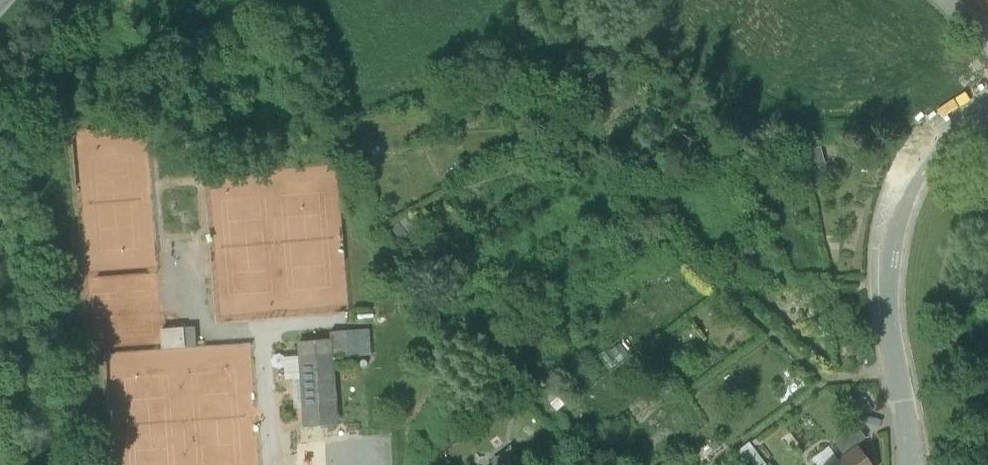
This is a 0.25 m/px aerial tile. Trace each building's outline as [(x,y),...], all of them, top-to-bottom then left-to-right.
[(180,326),(181,345),(192,345),(192,326),(180,326)] [(330,333),(331,341),(332,359),(346,358),(346,357),(367,356),(365,331),(344,333),(344,332),(330,333)] [(337,426),(332,359),(331,341),(298,343),(300,357),(302,382),(305,388),(307,415),(303,415),(304,428),(337,426)] [(302,382),(300,357),(283,358),(286,383),(292,382),(294,409),(303,409),(303,415),(307,415),(305,388),(302,382)] [(856,425),(833,442),(843,455),(866,439),(856,425)] [(840,462),(840,461),(834,464),(869,464),(858,449),(840,462)]
